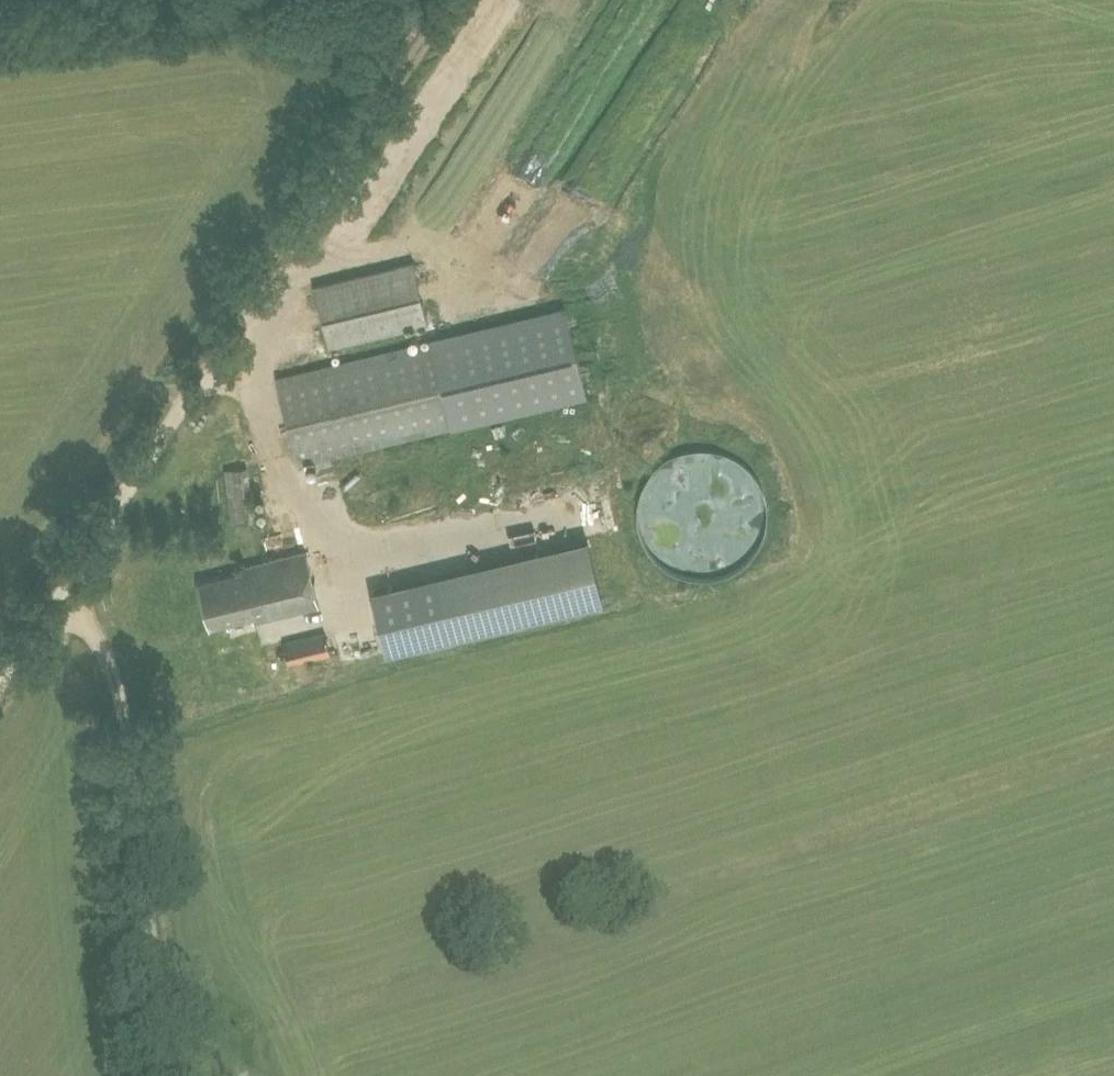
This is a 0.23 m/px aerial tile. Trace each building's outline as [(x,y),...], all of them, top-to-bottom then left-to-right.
[(571,151),(605,94),(578,78),(524,169),(541,179),(552,160),(557,163),(566,148),(571,151)] [(521,176),(515,196),(527,199),(533,179),(521,176)] [(432,323),(416,261),(317,287),(332,348),(432,323)] [(566,307),(279,379),(301,464),(450,427),(451,431),(587,397),(566,307)] [(233,525),(257,521),(251,467),(227,471),(233,525)] [(404,470),(350,473),(352,503),(406,500),(404,470)] [(244,574),(202,584),(212,626),(254,615),(256,622),(321,606),(308,552),(243,567),(244,574)] [(356,593),(369,653),(431,639),(418,579),(356,593)] [(316,690),(312,677),(337,670),(328,631),(287,641),(292,666),(283,668),(290,697),(316,690)]
